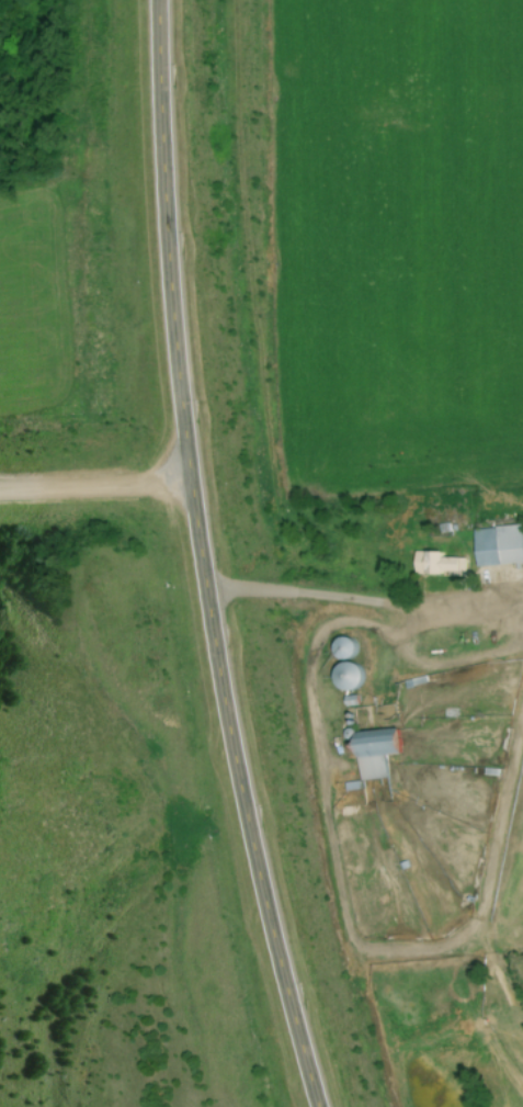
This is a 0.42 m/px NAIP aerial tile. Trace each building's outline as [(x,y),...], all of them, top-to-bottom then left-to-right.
[(472,565),(521,563),(520,524),(471,525),(472,565)] [(411,573),(451,573),(451,556),(439,556),(439,550),(411,550),(411,573)] [(350,638),(330,639),(331,658),(351,657),(350,638)] [(356,685),(352,661),(328,666),(333,689),(356,685)] [(354,782),(386,779),(384,756),(400,754),(397,729),(349,733),(354,782)]
